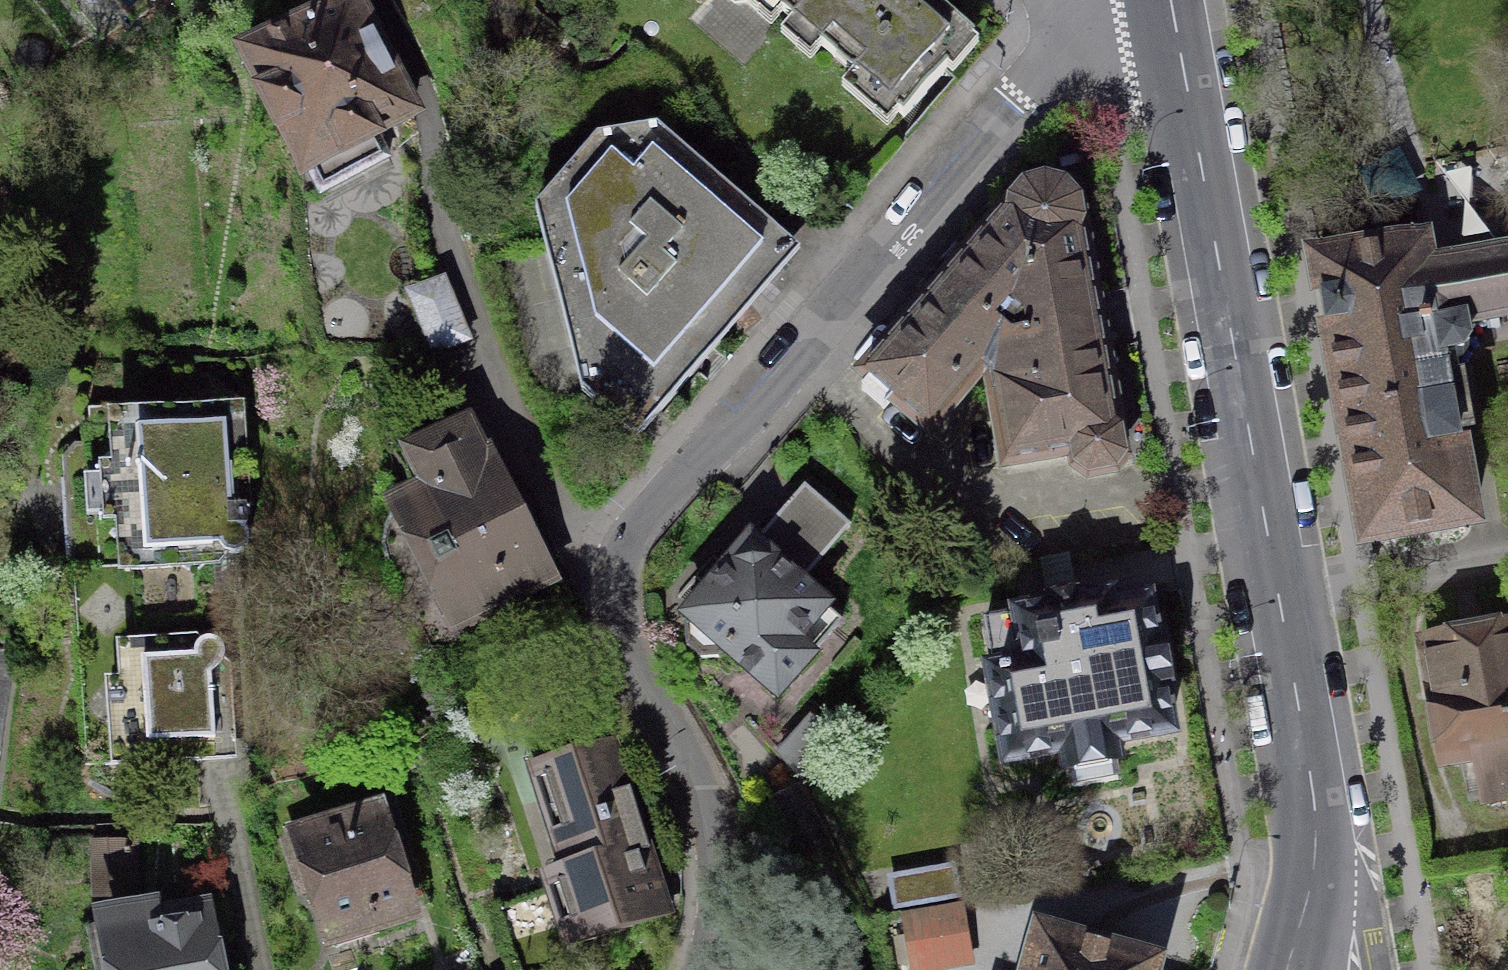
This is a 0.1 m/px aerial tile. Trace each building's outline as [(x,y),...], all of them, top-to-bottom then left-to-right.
[(903,116),(975,35),(936,0),(770,0),(903,116)] [(355,1),(244,59),(303,170),(412,112),(384,56),(355,1)] [(559,270),(586,378),(598,423),(623,444),(640,424),(669,390),(788,252),(654,136),(600,145),(544,211),(559,270)] [(1012,338),(1098,323),(1096,312),(1076,204),(1063,189),(1044,184),(1025,189),(946,280),(1012,338)] [(1422,244),(1315,264),(1317,273),(1325,318),(1328,338),(1334,370),(1336,379),(1341,409),(1343,418),(1348,447),(1349,456),(1355,485),(1356,494),(1365,544),(1473,525),(1443,360),(1463,356),(1469,346),(1465,324),(1465,323),(1438,328),(1427,271),(1422,244)] [(1486,266),(1485,261),(1475,263),(1476,268),(1438,274),(1437,269),(1427,271),(1438,328),(1465,323),(1465,324),(1507,316),(1507,262),(1486,266)] [(468,339),(444,280),(410,295),(434,354),(451,346),(468,339)] [(992,374),(992,376),(995,373),(1012,338),(946,280),(938,289),(864,375),(930,431),(984,368),(992,374)] [(1100,334),(1098,323),(1012,338),(995,373),(992,376),(995,391),(1006,464),(1075,453),(1077,467),(1089,475),(1114,471),(1122,458),(1100,334)] [(421,405),(395,414),(404,443),(425,435),(423,428),(425,427),(428,426),(421,405)] [(126,510),(130,563),(213,556),(217,591),(230,590),(243,589),(240,554),(243,552),(245,551),(246,548),(248,546),(249,544),(249,541),(249,539),(248,536),(247,534),(246,532),(244,530),(248,526),(239,409),(168,415),(169,420),(121,423),(124,476),(93,478),(96,513),(126,510)] [(467,426),(417,450),(412,453),(433,494),(418,502),(416,501),(412,512),(414,512),(467,619),(466,619),(469,625),(474,622),(474,621),(511,602),(506,591),(538,575),(512,524),(525,518),(519,507),(513,496),(500,502),(485,472),(488,470),(467,426)] [(727,568),(686,616),(691,620),(686,626),(687,645),(702,657),(721,657),(726,651),(777,696),(842,621),(800,584),(850,526),(805,486),(762,536),(755,543),(751,540),(730,564),(731,565),(728,569),(727,568)] [(1171,732),(1148,602),(1111,608),(1110,597),(1063,606),(1016,614),(1017,616),(983,622),(992,669),(989,670),(1006,762),(1062,752),(1064,764),(1067,763),(1071,787),(1118,779),(1114,755),(1117,754),(1114,742),(1171,732)] [(1445,762),(1475,756),(1482,799),(1507,795),(1507,626),(1474,633),(1423,642),(1445,762)] [(118,721),(121,762),(177,758),(177,753),(231,749),(226,683),(215,684),(218,675),(220,665),(222,664),(223,662),(224,659),(224,656),(224,654),(224,651),(223,649),(222,646),(220,645),(219,643),(217,642),(214,641),(212,640),(209,640),(207,640),(205,641),(203,642),(201,643),(199,644),(195,641),(133,646),(133,651),(127,651),(132,720),(118,721)] [(13,653),(0,651),(0,750),(13,653)] [(837,740),(813,719),(798,737),(783,755),(804,779),(837,740)] [(577,952),(575,945),(664,916),(661,906),(659,897),(653,861),(646,862),(623,792),(613,795),(598,748),(606,746),(606,743),(547,762),(579,864),(551,873),(557,889),(498,908),(518,969),(522,969),(577,952)] [(302,836),(336,938),(376,925),(378,931),(410,920),(408,915),(410,914),(392,860),(398,858),(405,855),(389,808),(341,824),(332,820),(313,826),(309,834),(302,836)] [(132,846),(97,847),(98,892),(133,891),(133,868),(132,846)] [(899,907),(956,896),(954,882),(951,867),(894,877),(899,907)] [(902,916),(911,969),(929,969),(970,963),(965,934),(960,906),(902,916)] [(121,969),(211,969),(209,961),(198,909),(153,918),(155,927),(114,935),(121,969)] [(1149,969),(1096,954),(1042,939),(1034,969),(1148,969),(1149,969)]
